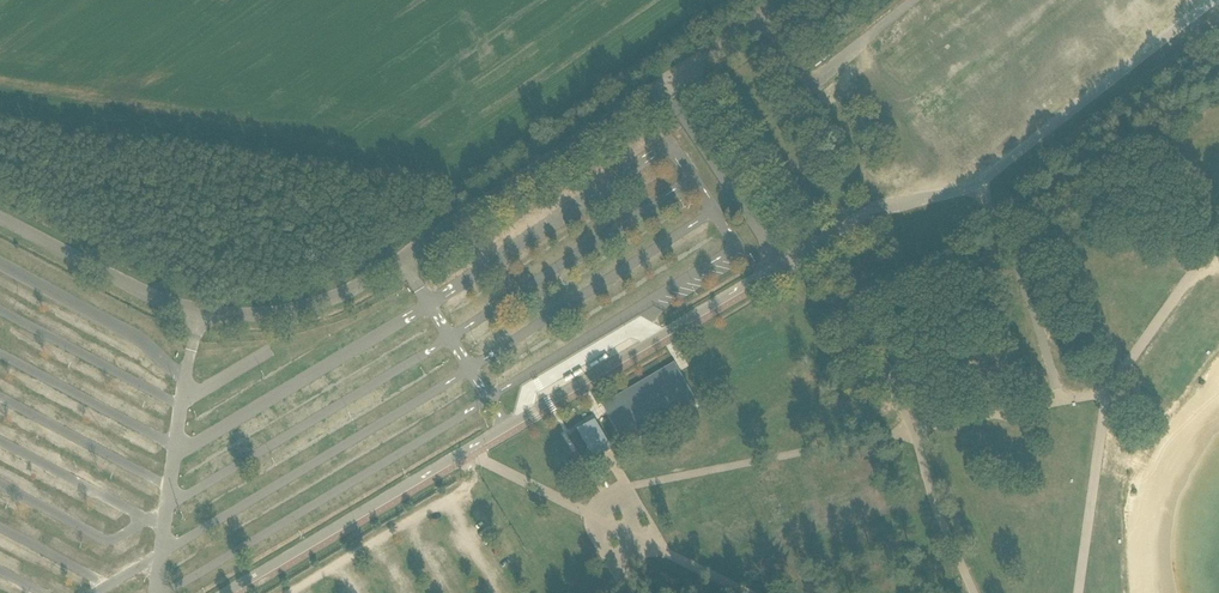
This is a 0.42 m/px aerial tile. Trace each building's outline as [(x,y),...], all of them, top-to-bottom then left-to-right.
[(578,431),(595,461),(599,458),(598,456),(611,449),(594,422),(578,431)] [(880,482),(879,459),(867,459),(868,483),(880,482)] [(909,472),(912,497),(924,495),(921,471),(909,472)] [(639,490),(647,515),(658,512),(650,487),(639,490)] [(934,576),(947,573),(943,561),(931,565),(934,576)] [(943,592),(969,592),(965,584),(943,592)]
